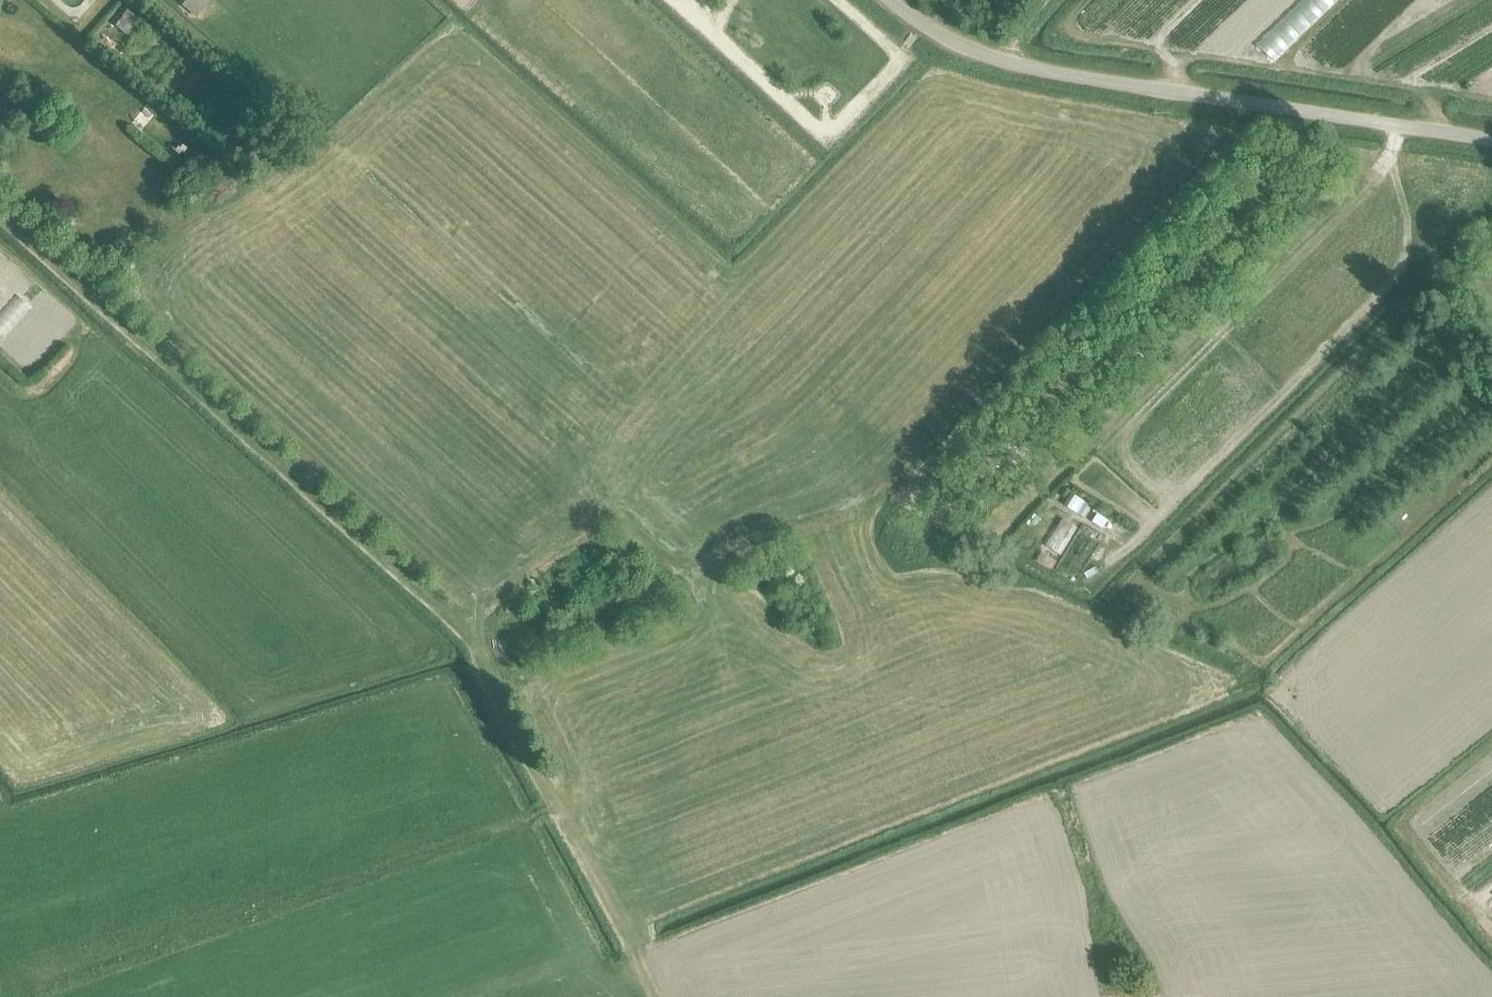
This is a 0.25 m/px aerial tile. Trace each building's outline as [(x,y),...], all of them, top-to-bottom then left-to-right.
[(196,17),(209,1),(208,0),(186,0),(182,6),(196,17)] [(113,25),(127,36),(140,20),(126,9),(113,25)] [(1072,492),(1064,504),(1080,514),(1087,502),(1072,492)] [(1097,512),(1092,521),(1102,527),(1108,519),(1097,512)]
